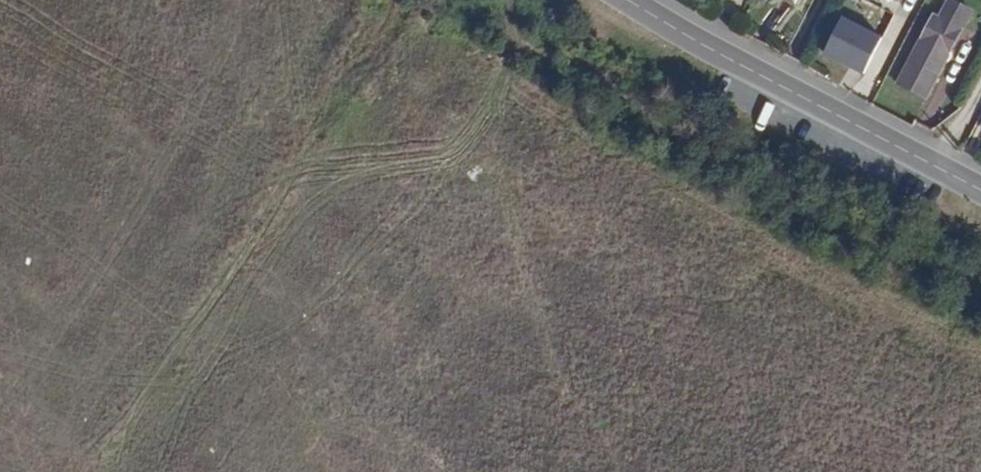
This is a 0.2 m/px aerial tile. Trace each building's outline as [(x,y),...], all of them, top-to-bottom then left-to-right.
[(926,36),(902,83),(929,97),(952,50),(974,6),(961,0),(957,0),(953,1),(945,17),(937,14),(926,36)] [(865,71),(882,37),(842,17),(825,51),(865,71)]
